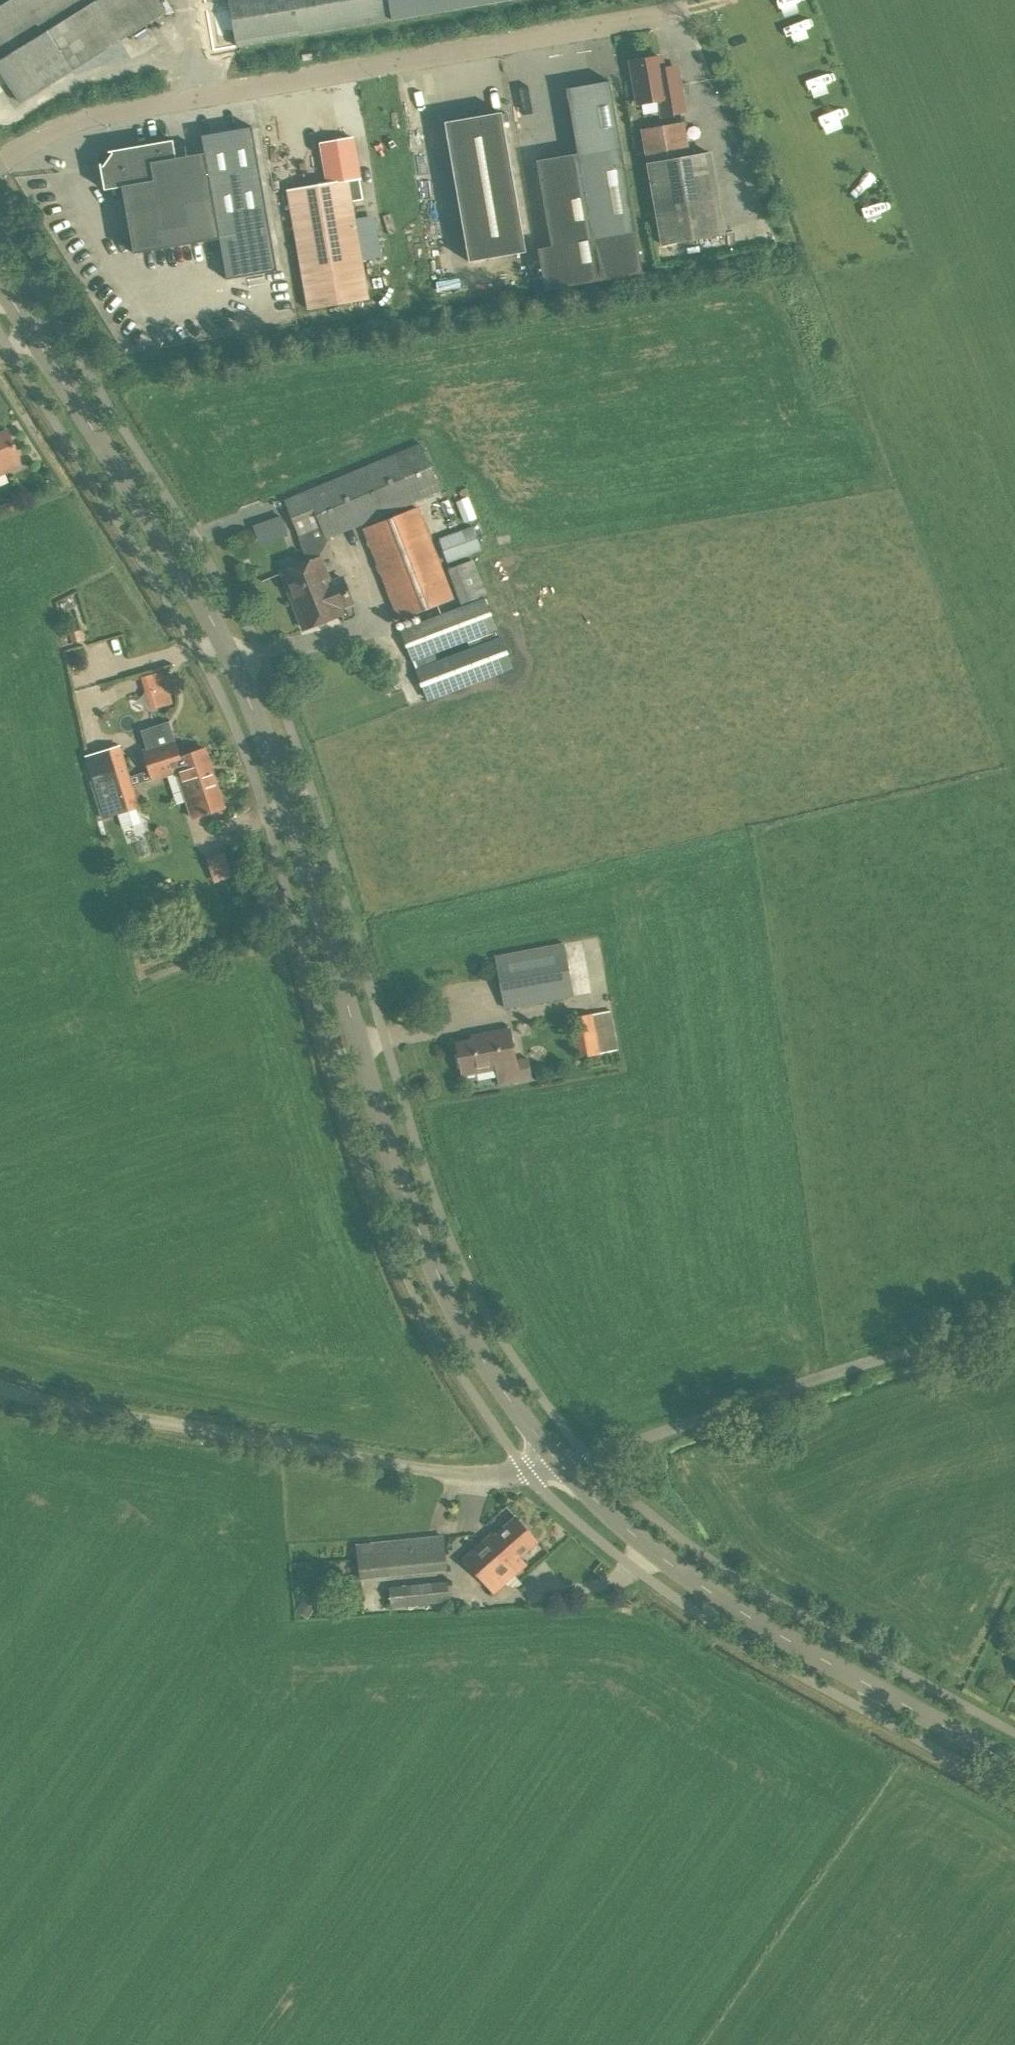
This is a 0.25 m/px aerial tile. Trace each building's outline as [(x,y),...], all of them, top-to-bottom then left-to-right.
[(70,71),(165,12),(157,0),(0,0),(0,72),(19,103),(70,71)] [(236,47),(457,10),(455,0),(228,0),(236,47)] [(663,67),(661,56),(631,61),(638,102),(657,99),(660,117),(687,112),(679,65),(663,67)] [(538,249),(544,290),(642,273),(620,146),(609,81),(566,88),(577,153),(537,160),(552,246),(538,249)] [(469,261),(526,251),(502,111),(445,121),(469,261)] [(690,155),(685,121),(641,129),(646,162),(660,245),(726,234),(711,151),(690,155)] [(321,185),(292,190),(310,308),(366,299),(350,201),(375,196),(361,125),(311,134),(321,185)] [(101,165),(100,166),(105,190),(123,187),(136,253),(222,236),(230,281),(280,272),(256,128),(205,137),(208,154),(179,159),(176,142),(113,154),(113,156),(115,155),(115,157),(103,166),(102,167),(101,165)] [(435,227),(444,226),(441,205),(432,206),(435,227)] [(20,466),(17,459),(19,458),(8,431),(0,435),(0,474),(20,466)] [(326,539),(442,490),(419,443),(284,500),(299,536),(321,528),(326,539)] [(447,596),(417,520),(418,519),(414,510),(364,529),(367,539),(395,615),(419,606),(421,610),(447,600),(446,596),(447,596)] [(482,549),(473,526),(440,538),(449,561),(482,549)] [(330,579),(321,557),(281,573),(303,629),(344,613),(341,608),(355,604),(344,575),(330,579)] [(449,568),(462,606),(401,628),(413,661),(414,660),(417,667),(415,667),(427,700),(513,668),(502,635),(437,659),(434,653),(497,629),(485,597),(486,597),(473,559),(449,568)] [(192,819),(225,807),(206,747),(181,756),(169,722),(146,730),(151,746),(142,748),(152,781),(178,773),(192,819)] [(117,814),(139,807),(121,745),(99,752),(88,756),(104,811),(115,807),(117,814)] [(217,862),(222,882),(241,877),(235,857),(217,862)] [(504,1009),(574,996),(563,942),(494,955),(504,1009)] [(484,987),(465,990),(467,1000),(486,997),(484,987)] [(581,1057),(600,1053),(618,1050),(611,1010),(592,1014),(573,1017),(581,1057)] [(515,1060),(509,1028),(476,1034),(477,1038),(457,1042),(463,1076),(501,1069),(503,1083),(531,1078),(528,1058),(515,1060)] [(483,1540),(514,1575),(527,1564),(521,1557),(538,1542),(515,1516),(494,1535),(492,1532),(483,1540)] [(446,1554),(444,1534),(356,1544),(357,1551),(370,1550),(385,1548),(386,1552),(399,1551),(400,1559),(446,1554)] [(494,1593),(514,1575),(483,1540),(462,1558),(494,1593)] [(399,1551),(386,1552),(385,1548),(370,1550),(357,1551),(360,1578),(447,1570),(446,1554),(400,1559),(399,1551)] [(390,1607),(412,1606),(450,1601),(447,1580),(389,1586),(390,1607)] [(373,1584),(377,1611),(389,1609),(385,1582),(373,1584)] [(303,1597),(296,1610),(308,1618),(316,1605),(303,1597)]
